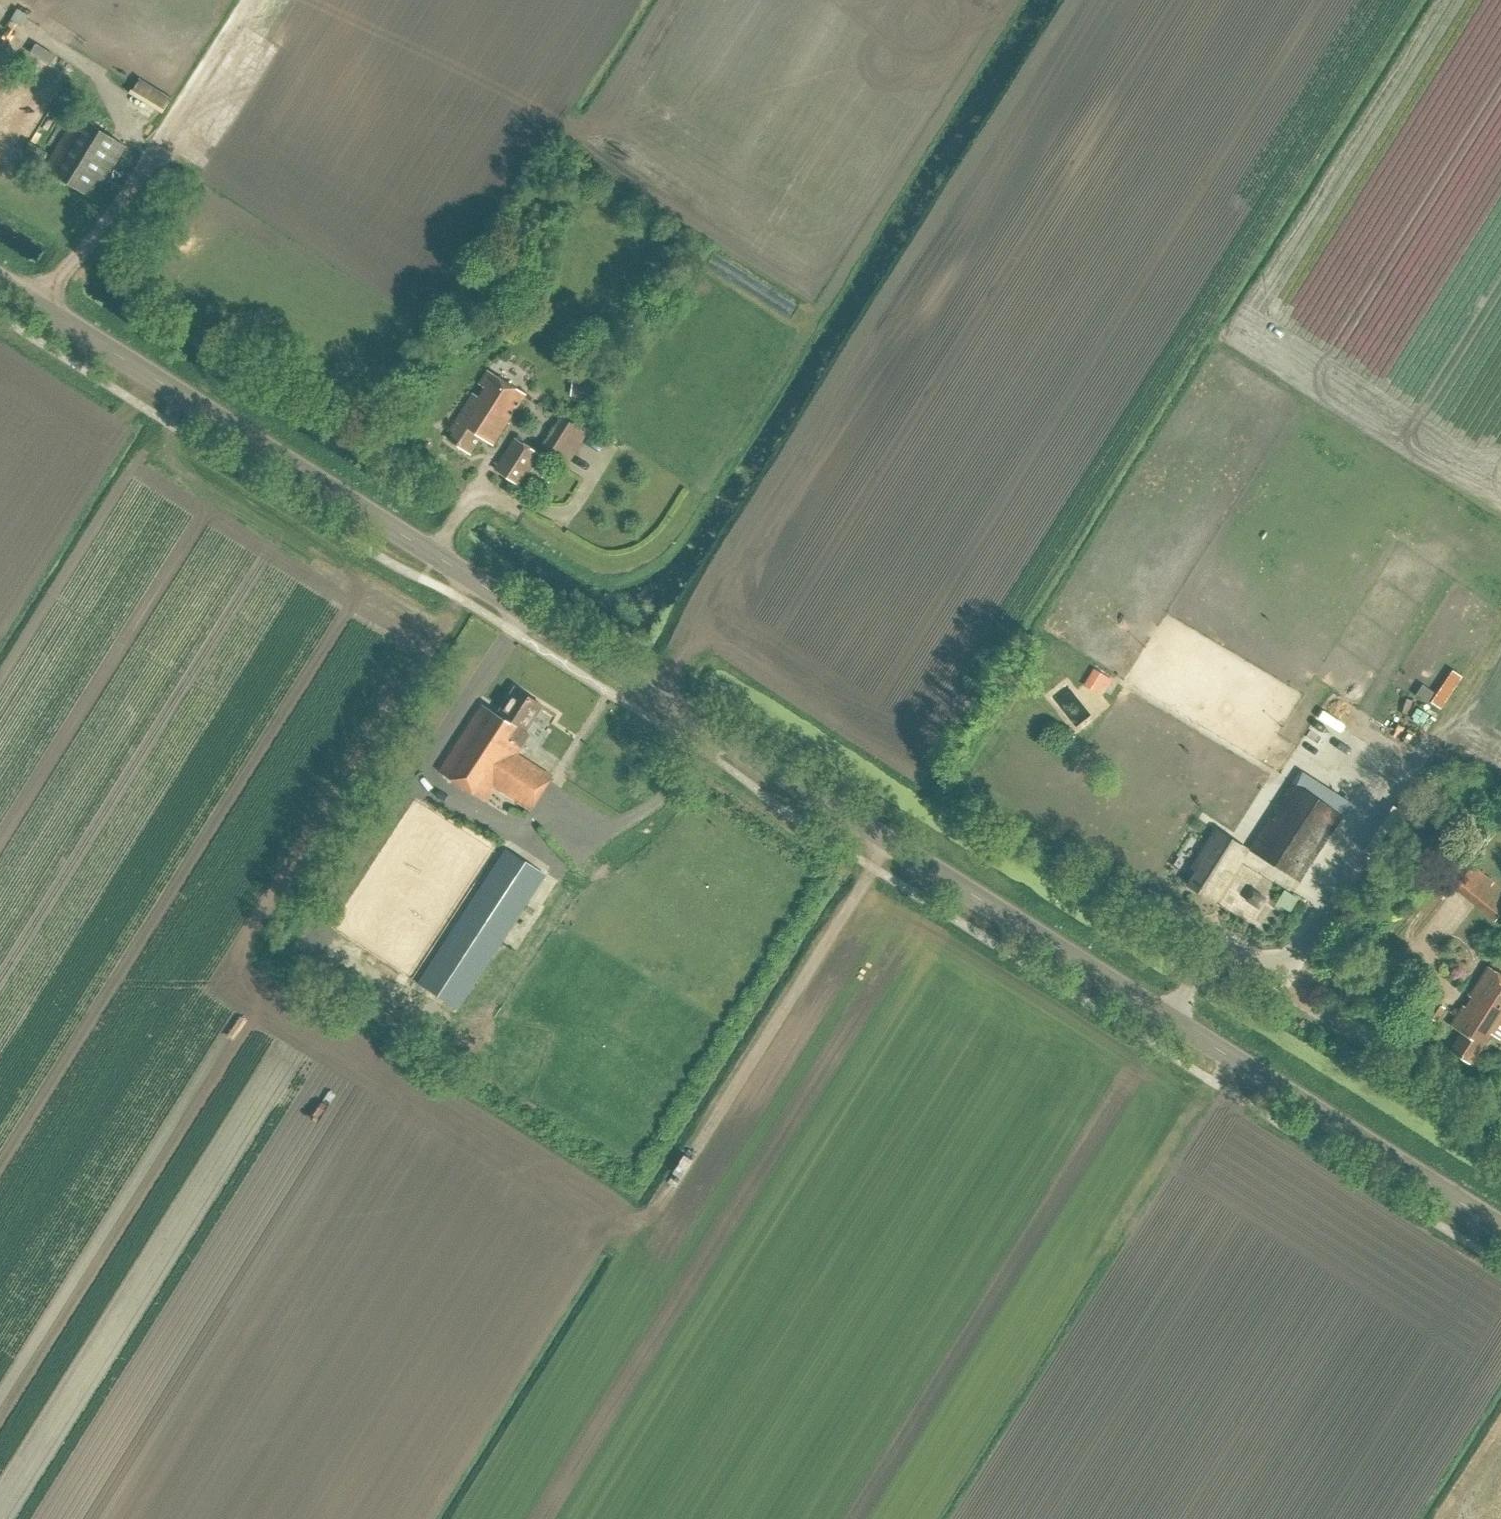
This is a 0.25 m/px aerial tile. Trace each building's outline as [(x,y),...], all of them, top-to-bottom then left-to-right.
[(23,27),(30,16),(20,10),(13,21),(23,27)] [(18,71),(24,61),(0,49),(0,61),(18,71)] [(95,201),(128,147),(76,116),(44,169),(95,201)] [(42,163),(48,153),(30,143),(25,152),(42,163)] [(470,316),(479,306),(470,298),(460,308),(470,316)] [(488,370),(479,384),(484,387),(477,397),(473,394),(456,421),(461,424),(451,441),(471,454),(482,438),(493,445),(525,394),(488,370)] [(574,375),(571,396),(594,399),(597,378),(574,375)] [(569,464),(588,434),(564,418),(544,448),(569,464)] [(522,485),(540,455),(515,440),(497,470),(522,485)] [(1091,676),(1085,685),(1099,693),(1105,683),(1110,686),(1114,680),(1095,669),(1091,676)] [(526,733),(544,706),(516,688),(499,715),(483,705),(440,771),(487,801),(496,787),(531,810),(553,777),(517,754),(530,735),(526,733)] [(1300,771),(1292,782),(1344,815),(1351,804),(1300,771)] [(1300,883),(1344,815),(1292,782),(1249,850),(1300,883)] [(1471,838),(1486,818),(1479,812),(1464,833),(1471,838)] [(1213,901),(1246,849),(1219,832),(1196,868),(1201,871),(1190,887),(1213,901)] [(459,1009),(547,876),(504,848),(417,981),(459,1009)] [(1473,866),(1468,872),(1462,867),(1448,884),(1495,921),(1500,913),(1500,888),(1473,866)] [(1261,909),(1268,899),(1253,889),(1247,900),(1261,909)] [(1285,889),(1276,903),(1290,912),(1299,898),(1285,889)] [(1489,968),(1470,996),(1472,998),(1466,1007),(1464,1006),(1451,1026),(1462,1033),(1451,1050),(1472,1064),(1492,1034),(1500,1040),(1500,976),(1489,968)] [(1437,1023),(1446,1010),(1437,1003),(1428,1016),(1437,1023)] [(472,1079),(468,1086),(486,1097),(490,1090),(472,1079)]
